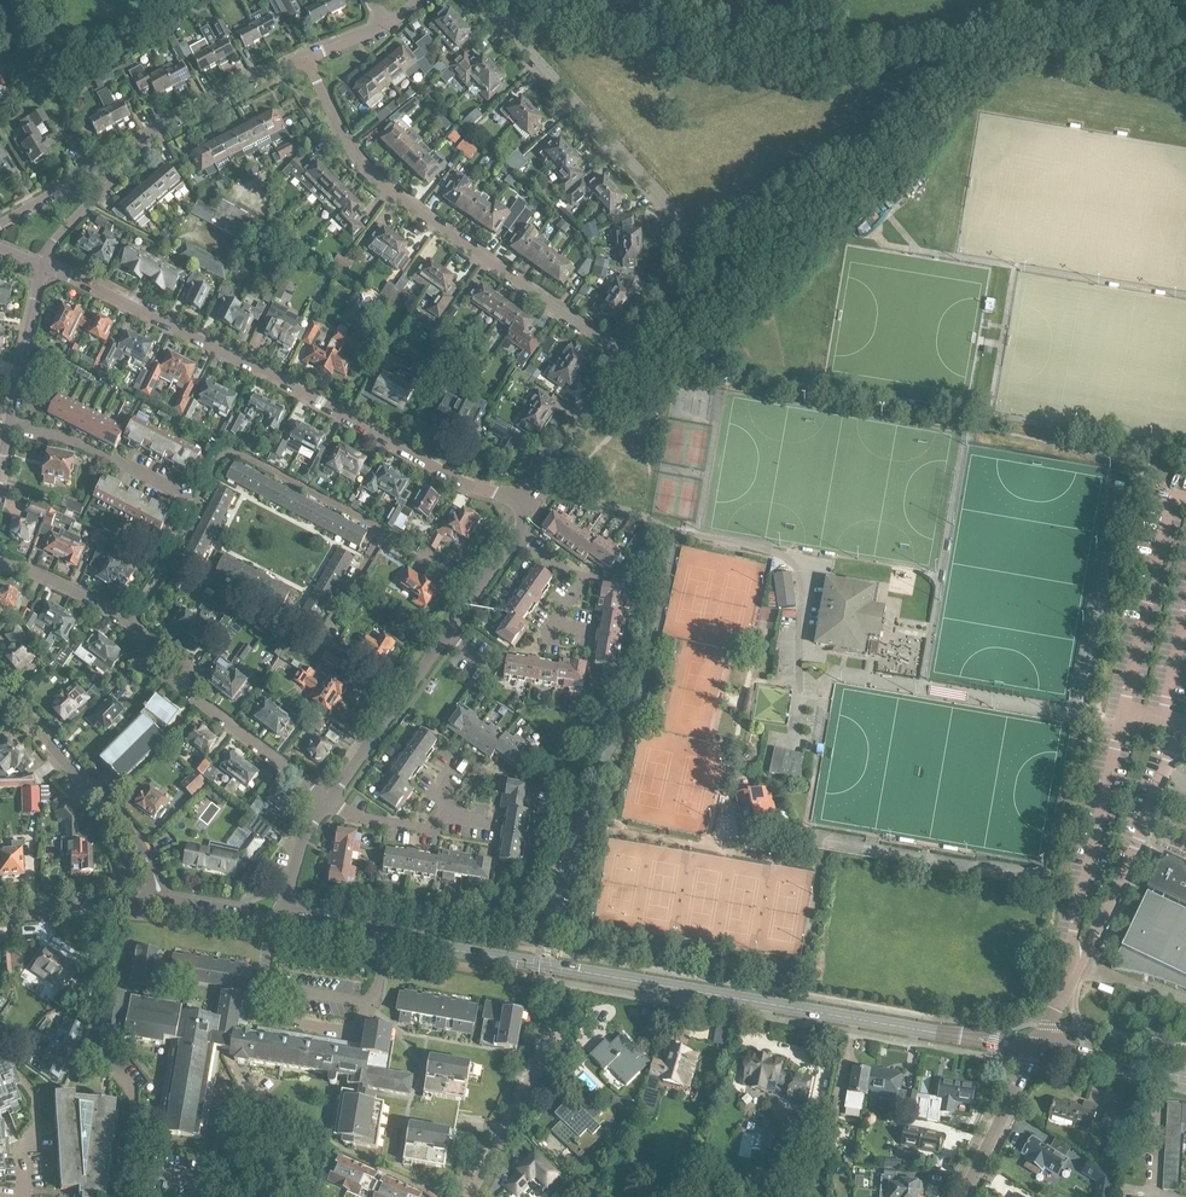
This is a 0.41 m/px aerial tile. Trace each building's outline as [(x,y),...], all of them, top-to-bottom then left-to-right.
[(287,14),(281,2),(280,0),(271,0),(270,0),(272,4),(265,8),(269,17),(254,25),(262,40),(279,31),(274,23),(279,20),(278,19),(287,14)] [(295,0),(285,0),(281,2),(287,14),(290,20),(302,14),(295,0)] [(330,17),(321,0),(311,0),(315,6),(306,12),(313,26),(330,17)] [(330,17),(347,8),(343,0),(321,0),(330,17)] [(631,10),(633,0),(614,0),(613,7),(631,10)] [(429,26),(441,39),(460,22),(448,9),(434,21),(429,26)] [(213,26),(221,41),(231,36),(223,21),(213,26)] [(453,52),(458,48),(471,35),(460,22),(441,39),(453,52)] [(169,27),(172,33),(181,29),(178,23),(169,27)] [(246,49),(262,40),(254,25),(238,34),(236,31),(231,33),(235,41),(240,38),(246,49)] [(200,31),(205,40),(217,63),(219,63),(221,67),(229,62),(227,58),(234,54),(227,41),(219,45),(209,26),(200,31)] [(435,45),(428,35),(416,45),(419,49),(426,58),(433,53),(430,49),(435,45)] [(186,42),(179,46),(186,59),(193,55),(195,58),(193,59),(201,72),(217,63),(205,40),(190,48),(186,42)] [(179,63),(186,59),(179,46),(173,49),(178,58),(177,59),(179,63)] [(397,53),(391,58),(404,74),(407,78),(409,79),(421,70),(426,76),(427,75),(434,68),(435,68),(434,67),(426,58),(419,49),(412,56),(405,48),(398,54),(397,53)] [(456,76),(469,90),(476,84),(475,84),(494,68),(484,57),(479,61),(475,57),(472,60),(465,53),(464,53),(451,66),(441,75),(443,77),(441,79),(446,85),(456,76)] [(380,69),(392,84),(395,88),(407,78),(404,74),(391,58),(385,63),(386,64),(380,69)] [(439,63),(434,67),(435,68),(441,75),(451,66),(446,60),(440,64),(439,63)] [(116,67),(119,73),(126,69),(122,64),(116,67)] [(163,68),(164,70),(173,87),(174,87),(177,91),(185,86),(183,82),(190,78),(183,65),(175,69),(172,64),(163,68)] [(141,95),(153,88),(157,96),(173,87),(164,70),(148,79),(141,66),(129,73),(141,95)] [(427,75),(434,83),(441,77),(434,68),(427,75)] [(476,95),(479,93),(487,101),(502,87),(499,83),(503,78),(494,68),(475,84),(476,84),(469,90),(474,95),(476,95)] [(374,72),(368,77),(381,93),(392,84),(380,69),(375,73),(374,72)] [(116,79),(111,70),(94,79),(99,88),(116,79)] [(363,84),(355,90),(371,110),(385,98),(381,93),(368,77),(362,83),(363,84)] [(408,95),(411,99),(419,92),(414,85),(409,89),(411,93),(408,95)] [(97,94),(106,112),(114,126),(115,125),(118,127),(124,124),(124,120),(130,117),(123,103),(117,106),(108,89),(106,90),(104,86),(95,91),(97,94)] [(344,87),(338,91),(343,96),(348,92),(344,87)] [(430,100),(432,98),(436,94),(430,88),(426,92),(425,93),(424,93),(430,100)] [(381,137),(388,144),(387,146),(392,151),(412,130),(402,120),(405,117),(407,118),(409,118),(412,116),(416,111),(420,104),(415,99),(390,120),(393,124),(381,137)] [(512,117),(518,123),(532,110),(523,99),(518,104),(514,100),(501,113),(508,120),(512,117)] [(400,108),(395,102),(376,117),(381,123),(400,108)] [(483,116),(477,109),(461,124),(467,131),(483,116)] [(31,116),(37,127),(48,121),(41,110),(40,111),(31,116)] [(537,125),(542,121),(532,110),(518,123),(531,137),(540,129),(537,125)] [(106,112),(90,121),(97,135),(114,126),(106,112)] [(266,116),(259,119),(273,145),(288,137),(284,129),(276,113),(267,117),(266,116)] [(445,117),(441,114),(435,120),(439,124),(445,117)] [(37,127),(31,116),(27,119),(31,125),(21,131),(24,135),(17,139),(14,141),(23,155),(26,153),(32,164),(34,163),(35,165),(45,159),(44,157),(48,154),(45,150),(49,147),(45,141),(44,142),(36,128),(37,127)] [(439,124),(446,131),(452,125),(445,117),(439,124)] [(255,144),(259,152),(273,145),(259,119),(252,123),(253,125),(247,128),(255,144)] [(468,131),(467,131),(471,135),(479,128),(475,124),(468,131)] [(454,131),(454,132),(459,136),(460,136),(463,132),(461,131),(458,127),(456,129),(454,131)] [(242,151),(255,144),(247,128),(241,131),(240,129),(233,133),(242,151)] [(399,157),(400,156),(406,161),(418,148),(417,147),(423,141),(412,130),(392,151),(399,157)] [(221,141),(231,162),(236,160),(237,162),(246,157),(242,151),(233,133),(226,136),(227,138),(221,141)] [(457,149),(464,155),(474,143),(467,137),(457,149)] [(214,143),(206,146),(219,172),(233,165),(231,162),(221,141),(215,144),(214,143)] [(557,165),(571,152),(561,141),(556,146),(553,142),(544,151),(557,165)] [(276,151),(278,153),(282,161),(286,159),(285,156),(294,152),(290,143),(276,151)] [(480,149),(474,143),(464,155),(470,160),(480,149)] [(418,148),(406,161),(410,165),(409,167),(415,172),(432,154),(422,144),(419,149),(418,148)] [(209,177),(219,172),(206,146),(199,150),(200,152),(191,156),(200,173),(205,170),(209,177)] [(0,151),(0,177),(3,182),(16,174),(2,150),(0,151)] [(505,162),(510,168),(523,157),(517,151),(505,162)] [(420,178),(422,176),(428,182),(440,169),(439,168),(445,163),(434,152),(432,154),(415,172),(420,178)] [(565,194),(584,176),(576,167),(580,163),(571,152),(557,165),(552,169),(558,175),(557,176),(563,182),(558,186),(565,194)] [(273,156),(277,163),(282,161),(278,153),(273,156)] [(529,163),(523,157),(510,168),(516,174),(529,163)] [(498,164),(493,160),(488,166),(493,171),(498,164)] [(287,177),(291,173),(312,194),(321,184),(331,174),(323,166),(322,168),(318,164),(313,168),(310,165),(304,171),(295,161),(283,173),(287,177)] [(168,190),(171,193),(176,189),(179,193),(186,187),(180,180),(181,180),(168,166),(167,167),(165,165),(159,170),(160,172),(156,176),(168,190)] [(260,173),(256,165),(251,167),(254,175),(260,173)] [(250,178),(254,175),(251,167),(246,170),(250,178)] [(442,196),(450,201),(449,203),(454,207),(467,190),(472,183),(459,173),(453,180),(442,196)] [(321,184),(312,194),(323,205),(341,186),(335,181),(337,179),(331,174),(321,184)] [(509,175),(504,182),(515,190),(520,183),(509,175)] [(168,190),(156,176),(145,186),(157,201),(159,204),(165,199),(162,196),(168,190)] [(228,177),(223,180),(225,184),(227,188),(232,185),(228,177)] [(536,185),(537,184),(537,181),(535,178),(532,177),(529,179),(528,183),(528,184),(530,186),(533,186),(536,185)] [(572,208),(586,195),(590,200),(595,195),(601,201),(614,189),(605,178),(600,182),(597,179),(589,186),(582,179),(562,198),(572,208)] [(223,180),(218,183),(222,190),(227,188),(225,184),(223,180)] [(145,186),(133,196),(146,211),(145,211),(148,214),(153,209),(151,206),(157,201),(145,186)] [(334,215),(334,216),(354,196),(348,190),(346,191),(341,186),(323,205),(334,215)] [(881,198),(890,209),(904,198),(895,187),(881,198)] [(603,212),(609,219),(623,207),(620,203),(624,199),(614,189),(601,201),(607,208),(603,212)] [(463,213),(464,211),(470,215),(483,195),(477,191),(475,195),(467,190),(454,207),(463,213)] [(483,195),(470,215),(476,219),(474,221),(481,225),(493,208),(487,204),(490,199),(484,194),(483,195)] [(120,205),(112,211),(117,217),(123,220),(129,215),(136,224),(142,219),(139,216),(145,211),(146,211),(133,196),(121,207),(120,205)] [(230,200),(223,196),(216,209),(223,212),(230,200)] [(356,221),(362,216),(358,212),(362,208),(359,205),(361,203),(354,196),(334,216),(332,218),(344,230),(343,230),(353,240),(364,229),(356,221)] [(510,213),(518,219),(525,208),(528,205),(520,199),(510,213)] [(223,212),(231,216),(237,204),(230,200),(223,212)] [(198,201),(191,214),(199,218),(206,205),(198,201)] [(518,219),(510,213),(496,203),(493,208),(481,225),(488,230),(489,228),(495,233),(502,223),(510,228),(508,230),(509,230),(510,231),(518,219)] [(238,220),(244,208),(237,204),(231,216),(238,220)] [(199,218),(205,221),(212,208),(206,205),(199,218)] [(205,221),(211,225),(212,224),(218,212),(212,208),(205,221)] [(251,211),(244,208),(238,220),(245,224),(251,211)] [(517,253),(523,258),(535,241),(539,235),(526,226),(534,214),(525,208),(518,219),(510,231),(517,236),(509,246),(518,252),(517,253)] [(245,224),(252,228),(258,215),(251,211),(245,224)] [(212,224),(218,228),(224,215),(218,212),(212,224)] [(218,228),(224,232),(231,218),(224,215),(218,228)] [(259,231),(266,219),(258,215),(252,228),(259,231)] [(96,224),(107,230),(110,222),(99,217),(96,224)] [(616,248),(622,247),(642,246),(641,232),(634,233),(634,226),(633,217),(620,222),(621,226),(614,227),(616,248)] [(224,232),(231,235),(237,222),(231,218),(224,232)] [(557,227),(561,230),(566,224),(562,220),(557,227)] [(277,226),(268,221),(263,230),(272,235),(277,226)] [(111,232),(115,225),(110,222),(107,230),(111,232)] [(231,235),(237,239),(243,225),(237,222),(231,235)] [(594,222),(580,228),(585,236),(595,232),(598,230),(594,222)] [(561,230),(566,234),(571,227),(566,224),(561,230)] [(243,225),(237,239),(245,243),(245,242),(252,230),(243,225)] [(167,228),(163,231),(168,237),(171,234),(171,233),(167,228)] [(377,231),(365,248),(381,259),(397,236),(390,230),(389,232),(384,228),(381,233),(377,231)] [(259,234),(252,230),(245,242),(252,246),(259,234)] [(163,241),(168,237),(163,231),(156,237),(156,238),(163,241)] [(282,241),(287,244),(292,234),(287,231),(282,241)] [(77,244),(80,245),(79,247),(95,254),(102,238),(89,232),(87,236),(85,235),(84,238),(80,236),(77,244)] [(591,249),(600,246),(595,232),(585,236),(591,249)] [(129,244),(134,235),(129,233),(125,242),(129,244)] [(298,237),(292,234),(287,244),(293,247),(298,237)] [(398,272),(410,254),(404,250),(408,245),(404,243),(405,241),(397,236),(381,259),(398,272)] [(102,238),(95,254),(94,256),(109,263),(118,244),(103,237),(102,238)] [(531,262),(536,265),(547,249),(535,241),(523,258),(530,263),(531,262)] [(180,256),(185,258),(192,246),(186,243),(180,256)] [(143,275),(148,277),(158,259),(131,245),(122,264),(131,268),(128,273),(141,279),(143,275)] [(185,258),(192,262),(199,249),(192,246),(185,258)] [(622,247),(624,267),(636,266),(636,261),(643,260),(642,246),(622,247)] [(168,252),(163,249),(159,257),(165,260),(168,252)] [(192,262),(196,264),(199,265),(205,253),(199,249),(192,262)] [(541,271),(547,275),(559,258),(547,249),(536,265),(542,269),(541,271)] [(297,258),(288,252),(281,263),(290,269),(297,258)] [(205,253),(199,265),(200,266),(205,268),(211,256),(205,253)] [(330,267),(336,271),(345,260),(339,255),(330,267)] [(205,268),(211,272),(218,259),(211,256),(205,268)] [(563,284),(564,283),(574,268),(559,258),(547,275),(554,280),(555,279),(563,284)] [(183,273),(184,272),(158,259),(148,277),(153,280),(151,284),(164,291),(166,286),(175,291),(179,281),(184,284),(188,276),(183,273)] [(218,275),(224,263),(218,259),(211,272),(218,275)] [(578,274),(585,279),(589,273),(592,262),(588,259),(578,274)] [(595,266),(608,269),(610,262),(597,259),(595,266)] [(351,264),(345,260),(336,271),(342,276),(351,264)] [(416,274),(432,285),(444,268),(436,263),(435,265),(431,262),(428,267),(424,264),(416,274)] [(218,275),(225,279),(231,266),(224,263),(218,275)] [(608,271),(608,269),(595,266),(593,275),(605,278),(613,282),(616,273),(608,271)] [(452,299),(448,296),(455,286),(451,284),(454,278),(450,275),(451,274),(444,268),(432,285),(425,294),(435,301),(429,310),(439,317),(452,299)] [(210,291),(202,287),(203,284),(198,280),(200,276),(193,272),(187,285),(194,288),(186,304),(200,311),(210,291)] [(394,304),(400,295),(411,281),(404,276),(396,287),(387,299),(394,304)] [(607,295),(610,297),(625,308),(634,295),(629,291),(632,288),(621,280),(619,279),(617,281),(612,289),(611,289),(607,295)] [(285,282),(280,288),(286,291),(289,284),(290,284),(285,282)] [(6,307),(10,287),(3,285),(1,283),(0,283),(0,306),(6,307)] [(381,295),(387,299),(396,287),(389,283),(381,295)] [(591,289),(587,286),(581,294),(586,297),(591,289)] [(476,289),(468,299),(483,310),(495,293),(488,289),(487,290),(483,287),(479,291),(476,289)] [(217,319),(231,326),(241,306),(233,302),(235,299),(229,296),(231,291),(225,288),(218,301),(224,304),(217,319)] [(267,292),(263,301),(270,304),(274,296),(267,292)] [(503,299),(495,293),(483,310),(496,319),(507,304),(502,300),(503,299)] [(618,319),(625,308),(610,297),(599,312),(609,319),(612,315),(618,319)] [(995,300),(987,299),(985,310),(993,312),(995,300)] [(253,318),(259,321),(267,306),(259,302),(256,309),(251,307),(249,310),(241,306),(231,326),(245,333),(253,318)] [(264,323),(270,326),(265,334),(278,341),(280,337),(281,337),(285,329),(289,331),(290,328),(296,331),(298,327),(302,319),(293,315),(289,313),(290,311),(274,303),(264,323)] [(62,313),(58,319),(77,328),(78,326),(84,328),(88,320),(82,317),(84,314),(82,313),(81,310),(78,308),(75,309),(66,304),(65,305),(62,306),(60,310),(62,313)] [(496,319),(511,330),(523,313),(516,308),(515,309),(507,304),(496,319)] [(453,318),(458,311),(452,307),(447,314),(446,313),(437,326),(446,333),(450,328),(448,327),(454,319),(453,318)] [(362,334),(369,323),(357,316),(348,310),(341,321),(362,334)] [(524,352),(516,363),(523,368),(531,356),(532,357),(541,344),(532,338),(536,332),(535,331),(531,328),(534,323),(529,320),(531,318),(523,313),(511,330),(505,338),(524,352)] [(93,322),(88,320),(84,328),(87,330),(86,333),(106,343),(111,334),(108,333),(113,324),(108,322),(107,319),(103,317),(101,318),(96,316),(93,322)] [(51,330),(52,333),(51,334),(60,338),(61,341),(65,343),(67,342),(70,343),(77,328),(58,319),(56,325),(53,326),(51,330)] [(310,346),(321,326),(314,323),(303,342),(310,346)] [(309,362),(320,367),(319,368),(321,369),(322,372),(326,374),(329,373),(331,374),(334,369),(333,369),(336,364),(333,363),(338,354),(336,352),(345,334),(346,335),(349,330),(340,325),(326,353),(313,346),(310,350),(309,350),(303,361),(308,364),(309,362)] [(280,337),(278,341),(279,341),(284,344),(283,346),(284,349),(288,351),(291,350),(292,348),(293,348),(297,340),(301,341),(306,331),(298,327),(296,331),(290,328),(289,331),(285,329),(281,337),(280,337)] [(430,344),(438,348),(444,337),(436,333),(430,344)] [(333,369),(334,369),(346,376),(353,362),(347,359),(351,350),(359,354),(364,344),(358,341),(360,337),(354,334),(352,338),(346,335),(345,334),(336,352),(338,354),(333,363),(336,364),(333,369)] [(481,334),(476,343),(487,349),(491,340),(481,334)] [(121,362),(124,355),(131,358),(140,339),(132,335),(130,337),(126,335),(121,345),(113,341),(100,365),(109,369),(114,359),(121,362)] [(556,342),(549,338),(541,349),(548,354),(556,342)] [(148,343),(140,339),(131,358),(136,361),(134,365),(142,368),(152,348),(147,346),(148,343)] [(413,349),(402,342),(398,350),(413,360),(418,353),(412,349),(413,349)] [(79,347),(73,344),(70,350),(76,353),(79,347)] [(571,345),(560,361),(582,376),(586,368),(585,367),(588,363),(582,359),(585,355),(583,354),(586,350),(580,347),(578,350),(571,345)] [(100,346),(93,360),(101,364),(108,350),(100,346)] [(374,349),(369,357),(377,361),(381,353),(374,349)] [(402,361),(386,352),(379,365),(389,370),(392,364),(398,368),(402,361)] [(172,384),(174,380),(183,361),(175,357),(174,359),(170,357),(165,366),(157,362),(141,393),(150,397),(159,378),(172,384)] [(97,371),(101,364),(93,360),(90,367),(97,371)] [(174,380),(180,382),(178,386),(184,390),(174,411),(183,415),(191,400),(188,399),(196,382),(191,379),(196,370),(191,368),(192,365),(183,361),(174,380)] [(549,377),(553,380),(563,387),(566,383),(571,386),(574,383),(575,384),(581,377),(582,376),(560,361),(549,377)] [(525,372),(536,380),(541,373),(530,365),(525,372)] [(143,369),(136,383),(144,387),(151,373),(143,369)] [(531,387),(536,380),(525,372),(521,379),(531,387)] [(374,392),(403,409),(413,390),(385,374),(374,392)] [(437,378),(432,375),(429,382),(433,385),(437,378)] [(200,402),(214,409),(223,390),(210,383),(200,402)] [(220,412),(218,416),(226,420),(228,416),(237,397),(223,390),(214,409),(220,412)] [(526,407),(531,411),(549,423),(554,415),(552,414),(555,409),(550,405),(553,401),(543,394),(542,395),(538,391),(526,407)] [(246,416),(253,420),(258,411),(265,415),(271,403),(262,398),(262,396),(261,395),(259,394),(258,395),(257,396),(255,395),(248,408),(243,405),(229,433),(235,436),(246,416)] [(59,395),(49,415),(60,421),(71,401),(59,395)] [(436,417),(448,423),(441,436),(451,441),(454,436),(460,439),(469,422),(479,427),(485,414),(474,408),(475,408),(459,400),(448,395),(442,407),(436,417)] [(198,403),(191,400),(183,415),(182,418),(189,422),(198,403)] [(60,421),(71,427),(82,406),(71,401),(60,421)] [(489,405),(483,402),(481,408),(486,411),(489,405)] [(287,411),(284,410),(284,409),(284,408),(282,406),(280,406),(279,407),(271,403),(265,415),(272,418),(267,428),(276,432),(287,411)] [(82,406),(71,427),(82,432),(93,412),(82,406)] [(523,416),(518,424),(530,433),(533,429),(539,433),(541,430),(544,431),(549,423),(531,411),(526,418),(523,416)] [(103,418),(93,412),(82,432),(93,438),(103,418)] [(229,416),(219,435),(225,438),(235,419),(229,416)] [(93,438),(104,443),(114,423),(103,418),(93,438)] [(511,431),(514,426),(498,418),(495,423),(511,431)] [(124,440),(168,463),(190,474),(191,472),(196,474),(204,458),(200,456),(201,454),(135,420),(124,440)] [(114,423),(104,443),(115,449),(126,429),(114,423)] [(289,440),(294,443),(290,449),(300,454),(312,430),(298,423),(289,440)] [(312,430),(300,454),(312,460),(303,478),(311,482),(327,450),(320,446),(325,436),(312,430)] [(516,452),(523,439),(511,433),(509,432),(503,444),(516,452)] [(278,463),(287,444),(279,441),(270,459),(278,463)] [(249,444),(248,446),(245,451),(257,457),(260,450),(249,444)] [(321,466),(326,469),(324,473),(331,477),(334,472),(339,475),(340,474),(341,475),(354,451),(341,444),(333,459),(327,456),(321,466)] [(44,484),(54,486),(56,480),(69,483),(75,456),(53,451),(53,452),(49,451),(43,478),(45,478),(44,484)] [(365,466),(363,466),(367,458),(354,451),(341,475),(342,475),(342,476),(355,483),(358,477),(359,473),(367,477),(372,470),(365,466)] [(234,463),(227,478),(238,484),(239,482),(245,485),(252,472),(234,463)] [(375,495),(379,487),(386,491),(397,472),(393,469),(389,470),(384,467),(381,471),(377,477),(372,474),(364,489),(375,495)] [(268,481),(252,472),(245,485),(251,488),(250,490),(260,495),(268,481)] [(399,502),(386,525),(393,528),(394,526),(401,514),(408,518),(409,519),(413,512),(405,507),(407,504),(406,503),(411,495),(403,491),(409,481),(403,478),(402,474),(397,472),(386,491),(398,497),(396,500),(399,502)] [(321,479),(315,476),(312,482),(317,485),(321,479)] [(160,533),(161,531),(166,534),(174,518),(169,515),(170,513),(104,479),(94,499),(160,533)] [(285,489),(268,481),(260,495),(270,501),(271,499),(278,502),(285,489)] [(218,491),(210,504),(224,511),(227,505),(229,506),(234,496),(219,488),(218,489),(218,491)] [(284,508),(294,512),(301,498),(285,489),(278,502),(285,506),(284,508)] [(417,498),(411,509),(427,518),(439,498),(424,490),(419,499),(417,498)] [(350,495),(347,501),(353,504),(356,498),(350,495)] [(301,498),(294,512),(303,517),(304,515),(311,519),(318,506),(301,498)] [(84,507),(64,499),(61,506),(81,514),(84,507)] [(25,513),(45,521),(49,510),(29,502),(25,513)] [(351,508),(358,512),(358,511),(359,510),(361,507),(353,503),(351,507),(351,508)] [(224,511),(210,504),(203,518),(198,515),(197,518),(201,521),(202,521),(217,529),(222,519),(220,518),(224,511)] [(334,515),(318,506),(311,519),(318,523),(317,525),(327,530),(334,515)] [(61,522),(63,516),(57,513),(57,514),(49,510),(45,521),(44,524),(52,527),(54,528),(51,534),(59,538),(62,530),(68,533),(71,526),(61,522)] [(450,526),(444,523),(438,533),(445,537),(447,533),(452,536),(454,533),(468,541),(480,520),(464,511),(462,515),(458,513),(450,526)] [(541,531),(552,539),(568,517),(563,513),(560,518),(554,514),(541,531)] [(394,526),(401,530),(408,518),(401,514),(394,526)] [(338,533),(344,536),(351,524),(334,515),(327,530),(337,534),(338,533)] [(52,527),(44,524),(40,534),(45,536),(43,542),(47,544),(44,550),(54,555),(53,557),(59,559),(60,557),(61,558),(70,534),(73,529),(76,521),(63,516),(61,522),(71,526),(68,533),(62,530),(59,538),(51,534),(54,528),(52,527)] [(552,539),(563,546),(575,529),(569,525),(573,520),(568,517),(552,539)] [(15,539),(21,541),(31,544),(37,526),(20,521),(19,523),(14,522),(12,534),(12,535),(12,537),(13,537),(13,538),(14,539),(15,539)] [(80,532),(83,524),(78,522),(76,521),(73,529),(80,532)] [(212,539),(217,529),(202,521),(201,521),(193,537),(206,545),(209,538),(212,539)] [(637,527),(629,522),(623,531),(631,536),(637,527)] [(351,540),(350,542),(360,547),(368,532),(352,524),(351,524),(344,536),(351,540)] [(97,546),(104,532),(96,529),(90,543),(97,546)] [(581,533),(575,529),(563,546),(574,554),(589,532),(584,529),(581,533)] [(129,543),(139,548),(145,535),(135,530),(129,543)] [(585,562),(588,557),(587,557),(596,544),(595,543),(590,540),(594,535),(589,532),(574,554),(585,562)] [(434,533),(428,546),(436,551),(443,538),(434,533)] [(85,547),(80,545),(81,541),(79,538),(70,534),(61,558),(68,561),(66,563),(76,568),(85,547)] [(206,545),(193,537),(184,554),(200,562),(205,552),(202,551),(206,545)] [(587,557),(588,557),(598,564),(614,541),(609,538),(605,543),(599,538),(595,543),(596,544),(587,557)] [(598,564),(610,572),(623,554),(616,550),(619,545),(614,541),(598,564)] [(124,542),(121,548),(127,551),(130,545),(124,542)] [(335,561),(332,567),(344,574),(354,558),(339,550),(333,560),(335,561)] [(90,568),(95,570),(96,568),(99,570),(95,578),(110,586),(111,584),(110,584),(120,566),(122,567),(124,563),(104,552),(102,556),(98,555),(99,554),(98,554),(90,568)] [(145,552),(140,564),(148,567),(152,555),(145,552)] [(221,561),(216,571),(227,576),(227,575),(234,578),(241,564),(224,555),(224,556),(221,561)] [(241,564),(234,578),(240,581),(239,583),(249,588),(257,572),(256,572),(250,569),(241,564)] [(536,565),(520,587),(538,599),(553,578),(536,565)] [(110,584),(111,584),(125,592),(135,574),(122,567),(120,566),(110,584)] [(320,581),(335,590),(344,574),(332,567),(328,573),(326,572),(320,581)] [(398,582),(417,596),(412,602),(424,610),(439,589),(421,576),(420,577),(408,568),(398,582)] [(257,572),(249,588),(259,593),(260,591),(266,594),(274,581),(261,574),(257,572)] [(792,573),(775,575),(779,609),(796,607),(792,573)] [(187,577),(184,574),(175,587),(179,589),(187,577)] [(875,587),(826,578),(815,645),(864,654),(867,636),(879,639),(885,607),(872,605),(875,587)] [(511,583),(507,580),(502,586),(507,589),(511,583)] [(291,590),(274,581),(266,594),(273,598),(272,599),(283,605),(291,590)] [(316,592),(313,598),(326,606),(335,590),(320,581),(315,591),(316,592)] [(598,598),(625,602),(626,597),(625,596),(626,589),(622,588),(601,584),(601,585),(598,598)] [(505,609),(512,614),(522,621),(523,621),(538,599),(520,587),(505,609)] [(17,611),(21,609),(22,603),(20,600),(21,593),(5,590),(0,593),(0,608),(17,611)] [(200,609),(205,613),(212,602),(207,598),(200,609)] [(301,614),(316,622),(326,606),(313,598),(309,605),(307,604),(301,614)] [(596,610),(604,612),(618,614),(618,613),(619,607),(624,608),(629,609),(631,608),(631,603),(625,602),(598,598),(596,610)] [(217,605),(212,602),(205,613),(210,616),(217,605)] [(43,630),(46,625),(54,630),(63,616),(65,613),(51,604),(43,617),(40,615),(37,619),(30,614),(23,625),(30,632),(35,625),(43,630)] [(29,611),(24,608),(20,615),(26,618),(29,611)] [(173,624),(176,626),(176,629),(177,630),(178,631),(179,631),(180,631),(181,630),(187,634),(197,620),(183,610),(173,624)] [(626,615),(618,614),(604,612),(600,637),(621,641),(626,615)] [(504,616),(500,621),(522,637),(530,626),(523,621),(522,621),(512,614),(508,619),(504,616)] [(44,647),(44,648),(49,653),(56,642),(64,647),(67,642),(68,643),(74,634),(72,633),(77,625),(63,616),(54,630),(51,635),(48,640),(44,647)] [(198,621),(197,620),(187,634),(201,644),(214,626),(201,617),(198,621)] [(232,621),(225,617),(217,629),(223,633),(232,621)] [(83,627),(88,630),(92,623),(88,620),(83,627)] [(500,621),(497,626),(501,629),(497,635),(514,648),(522,637),(500,621)] [(5,656),(11,662),(10,664),(13,667),(16,668),(18,670),(25,664),(26,664),(28,664),(30,662),(31,661),(32,659),(32,658),(34,657),(23,644),(30,638),(20,626),(7,636),(16,647),(5,656)] [(83,649),(96,659),(97,660),(109,644),(109,640),(104,636),(99,637),(95,634),(83,649)] [(360,670),(367,659),(381,668),(382,665),(384,664),(386,662),(385,660),(391,651),(393,651),(395,648),(394,646),(396,644),(382,635),(376,643),(368,638),(362,646),(359,645),(352,655),(335,644),(330,652),(360,670)] [(279,658),(290,643),(282,637),(271,652),(279,658)] [(600,637),(595,663),(616,667),(621,641),(600,637)] [(872,642),(870,656),(877,657),(879,643),(872,642)] [(93,664),(97,668),(105,674),(109,669),(111,670),(118,662),(116,660),(121,653),(109,644),(97,660),(96,659),(93,664)] [(252,650),(245,645),(237,657),(244,661),(252,650)] [(55,661),(49,653),(44,648),(37,654),(49,667),(50,666),(53,669),(58,665),(55,661)] [(58,665),(63,668),(74,652),(68,648),(65,653),(62,651),(55,661),(58,665)] [(322,661),(336,670),(325,686),(324,687),(341,698),(350,683),(344,679),(345,678),(343,677),(349,667),(328,653),(322,661)] [(63,669),(71,674),(79,661),(72,656),(63,669)] [(217,667),(208,678),(209,683),(220,692),(240,666),(234,662),(231,665),(220,656),(214,664),(217,667)] [(563,686),(569,687),(573,659),(560,657),(559,666),(557,679),(564,680),(563,686)] [(504,679),(529,683),(533,662),(507,658),(506,663),(505,672),(504,679)] [(575,688),(576,682),(584,683),(587,661),(573,659),(569,687),(568,693),(574,694),(575,688)] [(291,665),(297,669),(301,664),(294,660),(291,665)] [(533,662),(529,683),(556,688),(557,679),(559,666),(533,662)] [(297,669),(299,670),(311,679),(315,673),(301,664),(297,669)] [(232,702),(234,700),(237,702),(242,694),(240,692),(245,685),(238,680),(245,670),(240,666),(220,692),(232,702)] [(306,687),(318,694),(314,701),(316,702),(316,705),(319,707),(322,707),(323,707),(323,710),(327,712),(330,711),(331,712),(332,711),(335,710),(337,707),(337,704),(341,698),(324,687),(325,686),(324,685),(323,686),(311,679),(299,670),(292,680),(305,688),(306,687)] [(279,677),(269,671),(264,680),(273,686),(279,677)] [(111,692),(120,683),(116,679),(107,688),(111,692)] [(58,702),(52,707),(65,720),(72,713),(76,718),(92,703),(89,701),(91,699),(76,683),(65,693),(63,690),(54,698),(58,702)] [(95,685),(90,691),(99,698),(107,689),(103,686),(100,689),(95,685)] [(106,756),(101,761),(123,783),(167,740),(163,736),(180,715),(157,697),(148,708),(147,707),(145,710),(146,711),(131,726),(121,715),(124,711),(116,703),(127,692),(121,686),(113,695),(116,698),(113,701),(110,698),(88,719),(96,727),(101,722),(107,728),(111,725),(113,727),(114,726),(122,734),(103,753),(106,756)] [(94,701),(98,697),(91,691),(87,694),(94,701)] [(277,702),(282,706),(287,700),(282,696),(277,702)] [(569,710),(583,713),(585,701),(571,698),(569,710)] [(292,704),(287,700),(282,706),(287,710),(292,704)] [(253,717),(255,718),(254,720),(264,727),(265,726),(266,727),(278,711),(265,701),(253,717)] [(459,735),(475,713),(470,709),(467,714),(460,710),(448,727),(459,735)] [(266,727),(268,728),(267,730),(276,737),(278,736),(279,737),(292,721),(278,711),(266,727)] [(297,724),(303,729),(311,718),(305,713),(297,724)] [(459,735),(470,742),(482,725),(476,721),(480,716),(475,713),(459,735)] [(0,718),(0,729),(1,729),(10,719),(4,714),(2,718),(1,717),(0,718)] [(315,730),(320,733),(324,727),(311,718),(303,729),(311,735),(315,730)] [(333,723),(328,730),(340,738),(345,731),(333,723)] [(482,725),(470,742),(480,750),(496,728),(491,724),(488,729),(482,725)] [(188,742),(206,755),(217,742),(207,734),(209,732),(200,725),(188,742)] [(501,731),(496,728),(480,750),(491,758),(495,753),(494,753),(503,740),(502,739),(498,736),(501,731)] [(420,729),(404,751),(422,764),(437,742),(420,729)] [(494,753),(495,753),(504,760),(520,737),(515,733),(511,738),(506,734),(502,739),(503,740),(494,753)] [(321,765),(332,750),(316,737),(310,744),(312,746),(308,751),(312,755),(310,757),(321,765)] [(525,741),(520,737),(504,760),(516,768),(528,750),(522,745),(525,741)] [(19,747),(10,739),(0,749),(0,768),(19,747)] [(389,743),(382,752),(396,760),(402,751),(389,743)] [(5,773),(6,772),(11,767),(14,770),(17,768),(21,772),(24,769),(25,770),(34,762),(27,755),(28,754),(24,750),(23,751),(19,747),(0,768),(0,774),(4,774),(5,773)] [(802,773),(806,755),(775,748),(769,773),(801,780),(804,780),(806,774),(802,773)] [(422,764),(404,751),(389,773),(396,778),(407,785),(408,783),(422,764)] [(222,770),(234,779),(235,779),(246,764),(246,763),(245,760),(241,757),(238,757),(234,754),(222,770)] [(212,764),(203,757),(194,770),(202,776),(212,764)] [(215,759),(212,764),(202,776),(201,777),(210,785),(212,783),(214,784),(217,779),(212,775),(217,769),(216,769),(221,763),(215,759)] [(232,797),(241,785),(247,789),(255,780),(256,780),(259,776),(259,774),(259,773),(246,764),(235,779),(234,779),(224,792),(232,797)] [(203,791),(209,787),(207,784),(195,772),(181,785),(193,797),(202,789),(203,791)] [(4,778),(5,789),(30,788),(35,788),(35,785),(32,775),(23,778),(5,778),(4,778)] [(384,784),(406,800),(414,788),(408,783),(407,785),(396,778),(393,782),(387,779),(384,784)] [(504,794),(531,798),(532,793),(526,792),(527,784),(506,780),(504,794)] [(386,792),(381,798),(399,810),(406,800),(384,784),(381,788),(386,792)] [(136,804),(137,805),(137,808),(142,812),(145,811),(146,812),(146,814),(151,818),(154,817),(155,818),(157,815),(161,818),(167,809),(166,809),(171,803),(149,787),(136,804)] [(207,795),(212,799),(218,791),(213,787),(207,795)] [(270,805),(285,816),(292,807),(290,805),(292,803),(286,799),(289,796),(277,787),(267,801),(265,800),(263,803),(254,797),(247,808),(257,816),(263,808),(266,810),(270,805)] [(766,788),(735,794),(743,831),(774,825),(773,821),(778,821),(772,793),(768,794),(766,788)] [(39,789),(21,790),(22,814),(40,814),(39,789)] [(530,804),(531,798),(504,794),(501,807),(510,808),(523,811),(524,803),(530,804)] [(66,802),(54,812),(65,824),(65,839),(60,839),(60,855),(67,855),(70,855),(71,875),(88,875),(91,873),(91,872),(92,871),(91,848),(94,848),(92,838),(90,838),(88,833),(77,833),(77,816),(75,813),(75,812),(66,802)] [(510,808),(505,835),(526,839),(531,812),(523,811),(510,808)] [(234,874),(235,873),(237,874),(239,864),(240,864),(244,858),(249,861),(264,841),(263,840),(272,829),(255,816),(245,829),(251,834),(247,840),(248,840),(241,849),(210,843),(208,851),(189,847),(186,864),(234,874)] [(792,818),(780,820),(781,829),(793,828),(792,818)] [(355,841),(356,833),(335,830),(332,843),(360,847),(361,842),(355,841)] [(501,861),(522,864),(526,839),(505,835),(501,861)] [(793,836),(782,837),(783,847),(794,846),(793,836)] [(2,878),(6,878),(7,876),(14,875),(15,877),(19,877),(20,875),(24,874),(21,842),(12,843),(13,849),(0,850),(0,876),(2,878)] [(332,843),(330,856),(352,859),(353,853),(359,854),(360,847),(332,843)] [(442,878),(449,879),(454,852),(439,849),(437,859),(439,859),(437,871),(443,872),(442,878)] [(383,871),(409,876),(413,854),(387,850),(383,871)] [(466,854),(454,852),(449,879),(454,880),(454,874),(463,876),(466,854)] [(413,854),(409,876),(435,880),(437,871),(439,859),(437,859),(413,854)] [(469,877),(468,882),(468,884),(474,885),(479,856),(466,854),(463,876),(469,877)] [(1147,891),(1148,891),(1185,909),(1185,866),(1164,855),(1156,873),(1154,876),(1152,881),(1147,891)] [(352,859),(330,856),(328,869),(355,873),(356,867),(351,866),(352,859)] [(474,885),(479,885),(479,884),(480,879),(488,880),(492,858),(479,856),(474,885)] [(354,879),(355,873),(328,869),(326,882),(347,885),(349,878),(354,879)] [(1112,969),(1112,968),(1118,969),(1123,970),(1128,971),(1133,972),(1139,973),(1144,975),(1145,975),(1146,975),(1147,976),(1148,976),(1149,976),(1155,978),(1161,980),(1166,982),(1172,984),(1178,986),(1183,989),(1185,990),(1185,909),(1148,891),(1146,895),(1111,968),(1112,969)] [(37,962),(30,972),(44,981),(45,979),(63,991),(55,1003),(62,1008),(68,1006),(74,997),(64,990),(78,969),(47,949),(46,948),(42,955),(40,954),(38,954),(35,958),(35,961),(37,962)] [(131,974),(129,984),(153,988),(159,952),(147,950),(137,949),(136,957),(134,957),(132,967),(134,967),(133,975),(131,974)] [(11,976),(9,952),(0,953),(3,977),(11,976)] [(174,966),(173,977),(243,989),(245,978),(249,979),(251,968),(246,968),(247,965),(237,964),(236,966),(229,965),(229,963),(219,961),(219,963),(212,962),(212,960),(202,958),(202,960),(194,959),(195,957),(185,955),(185,957),(175,955),(173,966),(174,966)] [(119,1042),(120,1038),(165,1046),(166,1040),(172,1041),(159,1123),(168,1125),(167,1134),(200,1139),(201,1130),(206,1131),(220,1049),(232,1051),(232,1056),(237,1057),(237,1061),(251,1063),(251,1059),(326,1070),(325,1072),(330,1072),(329,1081),(329,1082),(330,1083),(332,1084),(333,1085),(335,1084),(336,1084),(337,1081),(338,1075),(341,1076),(341,1074),(349,1075),(348,1085),(360,1087),(359,1094),(342,1091),(334,1137),(344,1138),(343,1144),(377,1150),(385,1104),(375,1102),(377,1095),(368,1094),(369,1089),(410,1096),(414,1077),(389,1073),(395,1033),(392,1032),(393,1030),(367,1025),(363,1046),(258,1027),(256,1036),(238,1033),(240,1024),(248,1026),(244,1001),(243,1001),(244,995),(223,992),(219,1019),(211,1018),(211,1014),(192,1011),(191,1015),(182,1013),(183,1008),(133,999),(132,1000),(126,999),(127,995),(109,992),(107,1007),(106,1007),(104,1018),(105,1018),(101,1039),(119,1042)] [(401,994),(398,1013),(402,1013),(401,1023),(471,1034),(473,1025),(474,1026),(477,1007),(467,1005),(468,1003),(458,1001),(458,1004),(450,1002),(451,1000),(441,998),(440,1001),(433,999),(433,997),(421,995),(420,997),(416,996),(416,994),(406,993),(406,995),(401,994)] [(487,1006),(481,1045),(517,1051),(518,1045),(524,1008),(513,1006),(513,1010),(487,1006)] [(64,1019),(58,1033),(78,1043),(85,1029),(64,1019)] [(58,1033),(53,1045),(62,1048),(61,1051),(70,1055),(72,1056),(78,1043),(58,1033)] [(606,1041),(591,1056),(605,1071),(614,1062),(622,1070),(623,1069),(636,1082),(644,1069),(628,1053),(635,1047),(623,1034),(616,1042),(617,1043),(613,1047),(606,1041)] [(51,1044),(45,1057),(65,1066),(70,1055),(61,1051),(62,1048),(53,1045),(51,1044)] [(655,1059),(646,1089),(657,1092),(661,1078),(662,1079),(661,1080),(690,1089),(695,1070),(700,1055),(691,1052),(691,1051),(673,1045),(667,1063),(655,1059)] [(740,1082),(742,1086),(750,1088),(767,1092),(767,1091),(775,1092),(776,1086),(788,1089),(786,1098),(807,1102),(808,1100),(812,1079),(792,1075),(792,1078),(781,1070),(783,1059),(750,1053),(749,1053),(748,1060),(747,1060),(746,1061),(745,1062),(744,1063),(743,1064),(743,1065),(743,1067),(743,1068),(743,1069),(744,1070),(744,1071),(745,1072),(744,1074),(744,1076),(741,1077),(741,1078),(740,1082)] [(45,1057),(38,1071),(58,1080),(65,1066),(45,1057)] [(431,1057),(425,1094),(465,1101),(470,1075),(474,1076),(476,1065),(431,1057)] [(8,1112),(9,1111),(8,1109),(19,1104),(20,1104),(14,1089),(13,1087),(17,1086),(16,1084),(13,1077),(12,1074),(8,1075),(2,1058),(0,1059),(0,1115),(8,1112)] [(862,1111),(865,1095),(866,1095),(867,1090),(871,1068),(865,1067),(864,1070),(854,1068),(852,1081),(854,1082),(853,1092),(847,1092),(845,1108),(862,1111)] [(867,1090),(898,1095),(902,1073),(871,1068),(867,1090)] [(956,1101),(972,1104),(975,1086),(942,1080),(941,1086),(938,1101),(940,1101),(938,1112),(953,1114),(956,1101)] [(54,1095),(61,1191),(78,1190),(78,1196),(79,1196),(105,1196),(115,1104),(102,1102),(103,1095),(93,1094),(92,1101),(74,1099),(73,1093),(54,1095)] [(839,1099),(830,1097),(824,1121),(826,1122),(828,1122),(833,1123),(834,1119),(835,1119),(839,1099)] [(906,1113),(905,1116),(913,1117),(914,1114),(915,1103),(916,1099),(907,1097),(905,1112),(906,1113)] [(637,1104),(620,1099),(617,1109),(634,1115),(637,1104)] [(1055,1099),(1050,1115),(1080,1124),(1078,1131),(1088,1134),(1090,1127),(1097,1106),(1085,1103),(1083,1108),(1055,1099)] [(552,1131),(566,1145),(570,1141),(584,1154),(599,1139),(595,1134),(601,1128),(599,1126),(604,1121),(613,1124),(617,1110),(588,1102),(579,1115),(567,1102),(555,1115),(562,1121),(552,1131)] [(1168,1102),(1168,1109),(1182,1110),(1183,1102),(1168,1102)] [(930,1106),(915,1103),(914,1114),(915,1114),(914,1118),(928,1120),(930,1106)] [(1123,1114),(1107,1109),(1102,1123),(1119,1128),(1123,1114)] [(1182,1117),(1182,1110),(1168,1109),(1167,1116),(1182,1117)] [(871,1126),(876,1123),(876,1118),(873,1113),(868,1113),(864,1115),(864,1121),(866,1125),(871,1126)] [(1167,1124),(1181,1124),(1182,1117),(1167,1116),(1167,1124)] [(454,1143),(455,1132),(410,1124),(404,1161),(445,1168),(449,1143),(454,1143)] [(1181,1132),(1181,1124),(1167,1124),(1167,1131),(1181,1132)] [(812,1149),(821,1133),(809,1125),(799,1142),(812,1149)] [(1125,1126),(1123,1140),(1132,1142),(1134,1128),(1125,1126)] [(905,1127),(902,1145),(940,1151),(943,1135),(928,1133),(929,1131),(911,1128),(905,1127)] [(768,1131),(764,1149),(776,1152),(779,1133),(768,1131)] [(1166,1138),(1180,1139),(1181,1132),(1167,1131),(1166,1138)] [(1069,1159),(1033,1138),(1023,1153),(1029,1157),(1028,1158),(1031,1161),(1027,1166),(1039,1174),(1043,1168),(1044,1169),(1046,1166),(1060,1174),(1069,1159)] [(1180,1147),(1180,1139),(1166,1138),(1166,1146),(1180,1147)] [(1165,1153),(1180,1154),(1180,1147),(1166,1146),(1165,1153)] [(798,1155),(782,1151),(777,1166),(794,1170),(798,1155)] [(1179,1161),(1180,1154),(1165,1153),(1165,1160),(1179,1161)] [(609,1167),(617,1174),(626,1163),(618,1157),(609,1167)] [(330,1181),(365,1196),(369,1196),(370,1194),(378,1196),(422,1196),(386,1180),(384,1184),(375,1180),(377,1175),(340,1158),(330,1181)] [(901,1170),(902,1160),(883,1159),(883,1168),(901,1170)] [(1164,1168),(1179,1169),(1179,1161),(1165,1160),(1164,1168)] [(530,1163),(518,1184),(520,1185),(514,1196),(530,1196),(533,1191),(544,1196),(548,1188),(560,1194),(564,1184),(530,1163)] [(1097,1196),(1099,1196),(1109,1196),(1112,1177),(1090,1163),(1084,1172),(1099,1182),(1097,1196)] [(228,1182),(231,1170),(216,1166),(213,1179),(228,1182)] [(1178,1176),(1179,1169),(1164,1168),(1164,1175),(1178,1176)] [(1164,1183),(1178,1184),(1178,1176),(1164,1175),(1164,1183)] [(898,1177),(884,1176),(881,1176),(880,1192),(890,1192),(917,1194),(921,1194),(922,1182),(897,1180),(897,1178),(898,1177)] [(1164,1183),(1163,1190),(1177,1191),(1178,1184),(1164,1183)]
